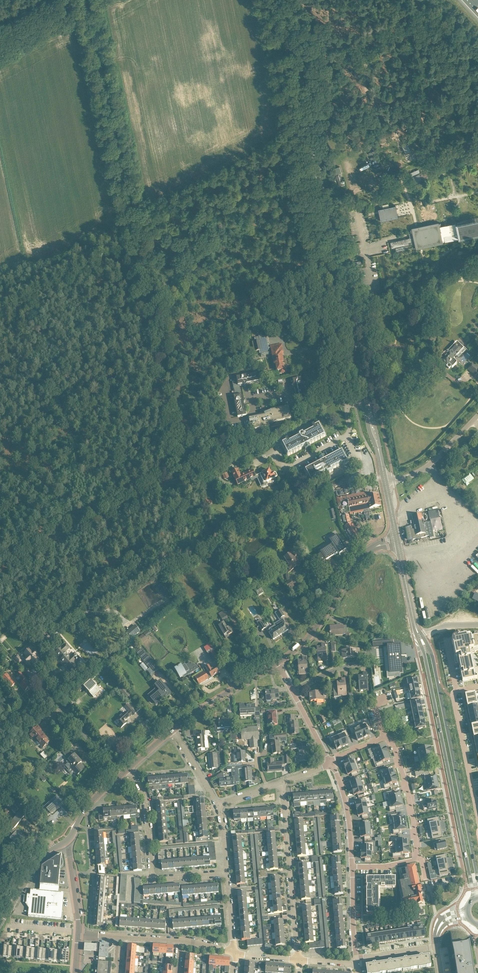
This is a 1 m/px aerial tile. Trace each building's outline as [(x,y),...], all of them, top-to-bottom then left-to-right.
[(404,143),(403,144),(403,145),(402,146),(406,154),(411,151),(407,143),(405,144),(404,143)] [(396,205),(378,208),(381,221),(398,217),(396,205)] [(390,242),(392,248),(416,243),(417,246),(414,247),(419,246),(420,246),(422,246),(444,241),(445,240),(445,241),(458,238),(477,233),(477,217),(455,222),(441,225),(440,222),(410,229),(411,232),(410,232),(411,237),(390,242)] [(271,346),(271,348),(269,348),(266,337),(264,337),(264,336),(262,336),(262,335),(259,336),(259,340),(252,342),(254,352),(259,351),(259,353),(269,351),(270,354),(272,354),(274,364),(276,364),(277,371),(280,370),(281,371),(281,372),(283,372),(283,371),(284,370),(283,367),(282,365),(284,365),(281,353),(283,353),(281,344),(271,346)] [(441,357),(441,358),(441,359),(443,360),(441,362),(449,369),(451,367),(452,368),(453,368),(453,367),(456,364),(456,363),(457,363),(456,363),(456,362),(453,359),(454,358),(453,357),(455,356),(456,356),(464,348),(457,341),(446,353),(445,353),(444,353),(444,354),(441,356),(441,357)] [(472,364),(468,369),(476,375),(477,372),(477,368),(472,364)] [(245,376),(247,384),(259,381),(257,373),(245,376)] [(295,388),(303,387),(301,378),(300,378),(299,374),(290,376),(291,382),(293,381),(294,384),(293,384),(292,387),(294,388),(295,388)] [(247,384),(245,376),(237,377),(237,379),(235,379),(232,382),(234,391),(239,390),(238,385),(242,384),(242,385),(245,386),(247,384)] [(303,387),(295,388),(297,401),(305,399),(303,387)] [(235,405),(243,403),(244,403),(245,401),(243,399),(242,395),(240,395),(239,390),(234,391),(235,396),(234,396),(235,405)] [(238,417),(246,416),(243,403),(235,405),(238,417)] [(268,412),(271,425),(274,424),(273,423),(291,419),(289,407),(270,411),(268,412)] [(269,425),(271,425),(268,412),(264,414),(265,416),(249,419),(251,431),(270,427),(269,425)] [(326,436),(319,423),(314,425),(311,426),(313,428),(304,433),(303,431),(296,435),(297,436),(289,441),(287,439),(285,440),(285,441),(280,443),(287,456),(306,446),(308,449),(311,447),(309,445),(326,436)] [(349,463),(342,449),(325,458),(324,456),(319,459),(320,461),(303,470),(310,483),(316,480),(315,479),(325,473),(326,474),(333,471),(332,469),(343,464),(344,465),(349,463)] [(253,471),(253,470),(241,476),(237,469),(232,472),(238,485),(256,476),(255,476),(253,471)] [(266,482),(275,478),(277,477),(277,476),(276,473),(275,473),(271,474),(269,470),(265,472),(262,473),(262,474),(260,475),(264,483),(266,482)] [(462,480),(467,485),(472,480),(466,475),(462,480)] [(347,497),(337,499),(339,507),(342,506),(342,508),(340,508),(341,514),(363,510),(364,515),(365,514),(366,518),(370,517),(369,516),(372,515),(371,511),(370,511),(370,508),(381,506),(379,494),(367,496),(366,492),(361,493),(346,496),(347,497)] [(210,504),(214,501),(209,495),(205,499),(210,504)] [(412,516),(414,525),(410,526),(413,540),(417,539),(418,541),(421,540),(421,538),(429,536),(427,522),(423,523),(421,514),(412,516)] [(352,523),(351,523),(349,515),(340,516),(342,526),(344,526),(345,527),(346,530),(344,531),(350,541),(352,539),(355,544),(362,540),(352,523)] [(338,540),(334,535),(333,535),(333,536),(334,535),(335,537),(333,539),(330,541),(331,543),(330,544),(332,546),(331,546),(330,546),(330,547),(325,550),(326,552),(321,555),(321,554),(316,557),(321,564),(333,556),(334,556),(336,555),(336,554),(337,554),(338,555),(339,555),(338,554),(340,553),(340,554),(345,551),(337,540),(338,540)] [(297,556),(294,551),(293,544),(289,544),(290,554),(284,558),(289,565),(285,567),(289,572),(300,565),(295,557),(297,556)] [(284,584),(289,591),(294,587),(290,581),(284,584)] [(163,583),(158,586),(165,597),(170,593),(163,583)] [(264,593),(260,586),(254,590),(259,596),(264,593)] [(223,622),(229,619),(224,611),(218,614),(223,622)] [(286,627),(285,624),(283,619),(282,620),(281,618),(279,616),(278,617),(280,621),(274,625),(275,625),(281,635),(288,630),(288,629),(289,629),(287,626),(286,627)] [(262,631),(266,628),(261,619),(256,622),(262,631)] [(234,632),(232,628),(230,626),(227,628),(224,623),(219,626),(226,638),(229,636),(229,635),(234,632)] [(136,625),(127,632),(132,639),(141,631),(136,625)] [(273,640),(281,635),(275,625),(267,630),(273,640)] [(343,635),(343,630),(343,625),(330,626),(331,632),(330,632),(330,633),(330,636),(336,636),(336,635),(343,635)] [(147,639),(143,634),(138,638),(142,644),(147,639)] [(452,643),(452,645),(453,645),(454,651),(455,656),(458,656),(459,663),(460,667),(461,671),(462,677),(463,681),(477,679),(472,653),(472,652),(473,652),(477,651),(477,636),(467,639),(466,636),(457,638),(455,638),(454,638),(453,639),(453,640),(452,641),(452,642),(452,643)] [(393,640),(372,642),(373,647),(387,645),(388,656),(389,656),(389,658),(388,658),(389,673),(403,672),(401,657),(399,657),(399,655),(401,655),(400,644),(393,645),(393,640)] [(322,647),(317,647),(318,661),(326,661),(325,644),(321,644),(322,647)] [(159,668),(140,645),(135,649),(154,673),(159,668)] [(60,650),(56,653),(62,660),(61,661),(72,673),(76,670),(79,667),(76,665),(80,661),(78,659),(79,658),(75,654),(70,658),(66,653),(67,652),(62,647),(60,650)] [(38,661),(39,660),(37,657),(38,656),(34,651),(32,652),(30,649),(24,655),(25,655),(23,657),(24,659),(29,664),(31,662),(33,665),(35,664),(36,664),(38,662),(38,661)] [(356,653),(359,652),(359,649),(342,650),(343,658),(357,657),(356,653)] [(219,659),(216,655),(214,651),(208,655),(213,663),(219,659)] [(19,664),(22,661),(17,655),(14,658),(19,664)] [(298,661),(299,675),(307,674),(306,657),(302,658),(303,661),(298,661)] [(189,671),(189,670),(196,665),(191,663),(186,666),(185,665),(182,667),(181,666),(175,669),(180,678),(186,674),(186,673),(189,671)] [(219,672),(217,668),(216,667),(211,669),(208,665),(205,667),(207,670),(205,672),(209,679),(212,678),(211,677),(219,672)] [(28,683),(24,679),(26,678),(21,672),(17,676),(21,679),(17,682),(25,691),(30,687),(27,683),(28,683)] [(209,679),(205,672),(201,674),(195,677),(195,678),(199,685),(209,679)] [(368,689),(367,677),(366,672),(363,673),(363,676),(358,676),(360,690),(368,689)] [(10,678),(6,682),(11,688),(16,684),(10,678)] [(346,695),(345,683),(345,678),(341,679),(342,682),(337,682),(337,685),(333,685),(334,697),(342,697),(342,696),(346,695)] [(410,679),(406,680),(407,687),(418,685),(417,678),(414,679),(414,678),(410,679)] [(100,690),(91,680),(84,686),(93,696),(94,698),(94,697),(93,697),(100,690),(101,691),(100,690)] [(171,694),(168,690),(160,682),(155,686),(160,691),(151,698),(156,704),(165,696),(166,698),(171,694)] [(121,685),(118,687),(121,690),(120,690),(124,694),(127,691),(123,688),(121,685)] [(418,685),(407,687),(408,687),(409,687),(410,693),(419,691),(418,685)] [(267,700),(274,699),(279,699),(278,691),(271,691),(266,691),(266,693),(262,693),(262,699),(266,698),(267,700)] [(310,701),(324,700),(324,697),(324,696),(325,696),(326,695),(326,692),(325,691),(306,693),(307,697),(310,696),(310,701)] [(419,691),(410,693),(411,700),(421,698),(419,691)] [(12,703),(9,699),(7,698),(4,701),(8,706),(12,703)] [(420,700),(411,702),(412,709),(421,707),(420,700)] [(125,712),(114,722),(117,726),(118,725),(121,728),(127,723),(125,722),(126,721),(125,721),(132,715),(133,715),(136,713),(128,704),(125,707),(130,711),(127,714),(125,712)] [(260,717),(260,713),(259,708),(255,708),(255,705),(244,705),(244,704),(240,705),(240,715),(255,715),(255,717),(260,717)] [(421,707),(412,709),(413,715),(423,713),(423,710),(422,710),(421,707)] [(271,711),(267,711),(267,714),(268,714),(269,724),(272,724),(277,724),(276,711),(271,711)] [(423,713),(413,715),(415,721),(413,722),(424,720),(423,716),(424,716),(423,713)] [(294,716),(287,716),(287,723),(290,723),(291,734),(299,734),(297,722),(295,722),(294,716)] [(232,727),(231,719),(219,720),(219,724),(216,724),(215,726),(215,727),(215,728),(215,729),(215,730),(217,732),(223,732),(225,729),(225,728),(232,727)] [(424,720),(413,722),(415,729),(419,728),(423,728),(422,727),(425,726),(424,720)] [(367,722),(358,725),(363,738),(369,736),(367,729),(369,727),(367,722)] [(110,746),(119,738),(107,723),(97,731),(110,746)] [(256,734),(259,734),(261,733),(260,725),(257,726),(257,728),(247,728),(247,730),(242,731),(242,738),(250,737),(251,748),(257,747),(256,734)] [(358,725),(349,729),(352,735),(355,734),(358,741),(363,738),(358,725)] [(43,748),(46,745),(50,742),(41,731),(42,730),(38,726),(29,735),(32,738),(32,739),(34,738),(43,748)] [(346,730),(337,734),(342,747),(348,744),(346,737),(348,736),(346,730)] [(199,736),(196,736),(198,749),(201,749),(201,751),(205,751),(205,748),(208,747),(208,741),(204,742),(204,735),(205,735),(205,736),(207,736),(213,736),(210,731),(209,731),(205,731),(198,732),(199,736)] [(276,742),(272,742),(273,754),(278,753),(278,754),(279,754),(279,753),(280,753),(280,750),(281,750),(280,742),(287,741),(286,734),(280,734),(279,734),(274,735),(275,739),(276,739),(276,742)] [(337,734),(328,738),(331,744),(334,743),(336,749),(342,747),(337,734)] [(303,747),(303,743),(288,745),(288,752),(290,752),(290,748),(293,747),(293,749),(299,748),(299,756),(295,756),(296,762),(308,761),(306,747),(303,747)] [(377,746),(371,749),(375,758),(388,753),(385,747),(378,749),(377,746)] [(430,747),(417,750),(418,756),(431,753),(430,747)] [(239,748),(234,749),(235,755),(233,755),(234,763),(226,763),(227,767),(235,766),(239,766),(239,763),(241,762),(241,763),(243,763),(243,762),(245,762),(244,755),(245,755),(245,751),(240,752),(239,748)] [(67,758),(72,753),(67,749),(63,753),(67,758)] [(388,753),(375,758),(376,758),(378,763),(376,764),(377,767),(384,764),(383,762),(390,759),(388,753)] [(431,753),(418,756),(419,763),(433,760),(431,753)] [(68,764),(65,766),(68,769),(70,768),(77,775),(85,768),(80,763),(82,762),(75,754),(66,761),(68,764)] [(213,754),(208,754),(210,769),(212,769),(212,770),(214,770),(214,769),(215,769),(215,770),(220,769),(220,763),(218,764),(217,754),(213,754)] [(347,762),(343,763),(346,769),(357,765),(355,759),(353,760),(351,757),(346,759),(347,762)] [(282,771),(281,761),(274,762),(274,759),(267,759),(268,764),(267,764),(268,772),(282,771)] [(357,765),(346,769),(348,775),(351,774),(352,776),(358,774),(357,771),(360,770),(357,765)] [(245,782),(252,781),(251,768),(243,769),(245,782)] [(385,769),(379,770),(380,773),(381,773),(383,779),(382,779),(382,780),(395,776),(393,769),(386,772),(385,769)] [(234,785),(233,777),(226,778),(226,772),(223,773),(217,776),(217,783),(218,783),(219,782),(220,787),(234,785)] [(395,776),(382,780),(385,789),(386,789),(391,787),(390,784),(397,782),(395,776)] [(436,776),(423,779),(424,785),(438,782),(437,779),(436,776)] [(354,782),(351,783),(352,789),(364,786),(364,785),(362,786),(360,780),(359,777),(353,779),(354,782)] [(438,782),(424,785),(424,786),(426,785),(428,791),(439,789),(438,786),(439,786),(438,782)] [(364,786),(352,789),(354,795),(357,794),(358,797),(364,795),(363,792),(366,792),(364,786)] [(331,800),(331,802),(335,802),(334,799),(333,799),(332,791),(326,792),(326,800),(331,800)] [(392,791),(386,792),(386,796),(388,795),(389,801),(388,802),(402,799),(401,795),(400,795),(400,793),(393,794),(392,791)] [(52,805),(44,812),(48,815),(52,811),(53,812),(60,806),(59,805),(63,802),(57,795),(50,802),(52,805)] [(360,803),(356,804),(357,810),(367,808),(366,802),(365,799),(359,800),(360,803)] [(402,799),(388,802),(390,811),(396,810),(395,807),(403,805),(402,803),(403,802),(402,799)] [(427,804),(423,805),(424,811),(428,810),(433,809),(433,807),(437,807),(436,801),(434,801),(434,800),(428,801),(428,799),(426,800),(427,804)] [(136,806),(129,807),(130,815),(134,815),(134,818),(137,818),(141,817),(140,809),(136,809),(136,806)] [(101,814),(99,814),(99,820),(101,820),(103,820),(103,818),(108,817),(108,821),(111,821),(111,817),(110,809),(108,809),(108,808),(103,808),(103,809),(104,814),(101,814)] [(367,808),(357,810),(358,816),(362,815),(362,818),(369,817),(368,814),(367,808)] [(241,821),(241,819),(240,811),(233,811),(233,813),(229,813),(230,818),(234,818),(234,820),(238,819),(238,822),(241,821)] [(39,822),(31,813),(28,817),(36,826),(39,822)] [(397,814),(391,815),(391,819),(392,818),(393,824),(392,824),(392,825),(406,822),(406,819),(405,819),(405,816),(397,817),(397,814)] [(168,835),(166,822),(166,815),(157,816),(159,836),(168,835)] [(439,817),(427,820),(429,829),(445,826),(444,822),(440,823),(439,817)] [(363,824),(359,825),(360,831),(373,830),(373,829),(370,830),(370,824),(369,824),(369,821),(363,821),(363,824)] [(406,822),(392,825),(393,834),(400,833),(399,830),(407,829),(406,826),(407,826),(406,822)] [(445,826),(429,829),(430,829),(432,838),(443,836),(442,831),(446,830),(445,826)] [(373,830),(360,831),(361,837),(364,837),(365,840),(371,839),(371,836),(373,836),(373,830)] [(196,842),(207,841),(207,838),(208,838),(207,831),(199,832),(199,836),(195,836),(196,842)] [(400,837),(394,838),(394,848),(408,846),(408,840),(403,840),(400,841),(400,837)] [(436,843),(432,844),(433,847),(434,847),(435,847),(434,847),(436,846),(437,850),(447,848),(446,847),(447,847),(447,845),(446,845),(445,841),(439,842),(436,842),(436,843)] [(365,846),(361,846),(361,852),(374,852),(374,843),(365,843),(365,846)] [(395,854),(393,854),(393,857),(401,857),(401,854),(409,853),(408,846),(394,848),(395,854)] [(374,852),(361,852),(361,858),(365,858),(365,861),(371,861),(371,858),(371,852),(374,852)] [(446,855),(436,857),(438,866),(452,863),(452,859),(447,860),(446,855)] [(60,870),(60,869),(61,868),(62,867),(62,866),(63,865),(63,864),(63,863),(63,862),(63,861),(62,859),(62,858),(61,858),(60,857),(59,856),(58,856),(56,856),(55,856),(54,856),(53,857),(52,858),(51,858),(50,859),(50,861),(49,862),(52,862),(49,891),(59,892),(58,891),(58,887),(59,887),(60,870)] [(168,861),(164,861),(163,856),(158,856),(159,863),(161,863),(162,870),(168,869),(168,861)] [(106,865),(106,861),(109,860),(109,858),(108,858),(97,859),(97,866),(102,865),(102,868),(106,867),(106,865)] [(52,862),(49,862),(48,862),(48,863),(42,867),(40,889),(39,890),(49,891),(52,862)] [(452,863),(438,866),(440,875),(450,873),(449,868),(453,867),(452,863)] [(261,871),(260,866),(260,865),(258,865),(259,878),(264,878),(268,877),(267,870),(261,871)] [(404,880),(400,881),(404,899),(403,900),(404,906),(417,903),(418,905),(423,904),(421,896),(422,896),(422,894),(421,895),(420,889),(421,889),(421,886),(420,885),(419,885),(419,883),(418,883),(415,866),(407,867),(407,869),(405,869),(405,868),(401,869),(402,877),(403,877),(403,879),(404,879),(404,880)] [(396,877),(366,877),(367,914),(379,914),(379,888),(396,888),(396,877)] [(246,884),(245,884),(245,878),(236,878),(237,885),(240,884),(240,887),(247,887),(246,884)] [(49,891),(39,890),(31,889),(30,895),(27,894),(26,903),(25,903),(29,908),(28,916),(46,918),(49,891)] [(64,892),(59,892),(49,891),(46,918),(62,919),(64,892)] [(371,916),(358,917),(358,924),(372,923),(371,916)] [(272,927),(283,926),(282,920),(274,920),(274,924),(270,925),(263,925),(263,928),(266,928),(272,927)] [(84,949),(96,950),(97,942),(85,942),(84,949)] [(456,972),(474,972),(473,968),(475,968),(475,966),(473,966),(469,942),(452,945),(456,972)] [(99,960),(105,960),(106,960),(106,958),(108,958),(108,957),(111,958),(111,954),(108,953),(109,944),(100,943),(100,944),(96,943),(95,951),(99,951),(99,960)] [(431,966),(429,956),(423,957),(422,956),(420,956),(420,957),(407,959),(407,958),(404,959),(404,960),(391,962),(391,961),(388,961),(389,962),(376,964),(376,963),(373,964),(373,965),(366,966),(367,972),(386,972),(431,966)] [(98,970),(109,971),(110,966),(111,966),(111,963),(104,962),(96,961),(96,965),(98,965),(98,970)]
